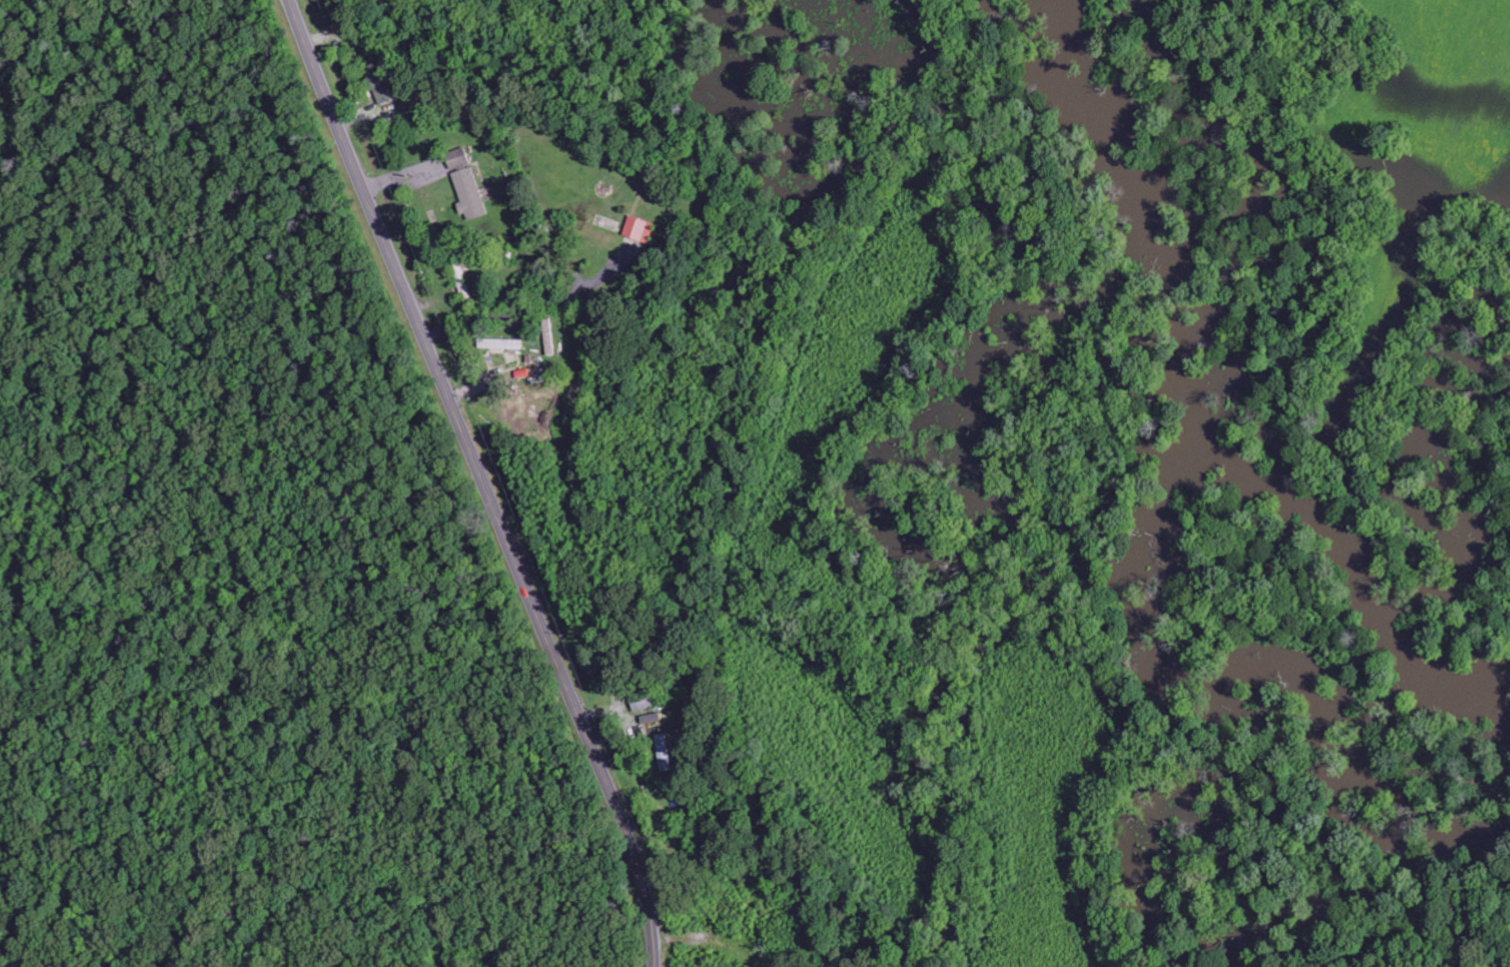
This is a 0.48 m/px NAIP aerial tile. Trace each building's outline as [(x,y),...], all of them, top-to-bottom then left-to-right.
[(397,74),(393,63),(389,64),(388,59),(367,66),(380,105),(398,100),(391,77),(397,74)] [(488,214),(472,165),(470,165),(464,147),(445,154),(461,202),(459,203),(465,222),(488,214)] [(656,223),(629,217),(624,238),(651,244),(656,223)] [(524,349),(524,340),(483,339),(483,348),(524,349)] [(665,771),(677,768),(669,734),(657,736),(665,771)]
